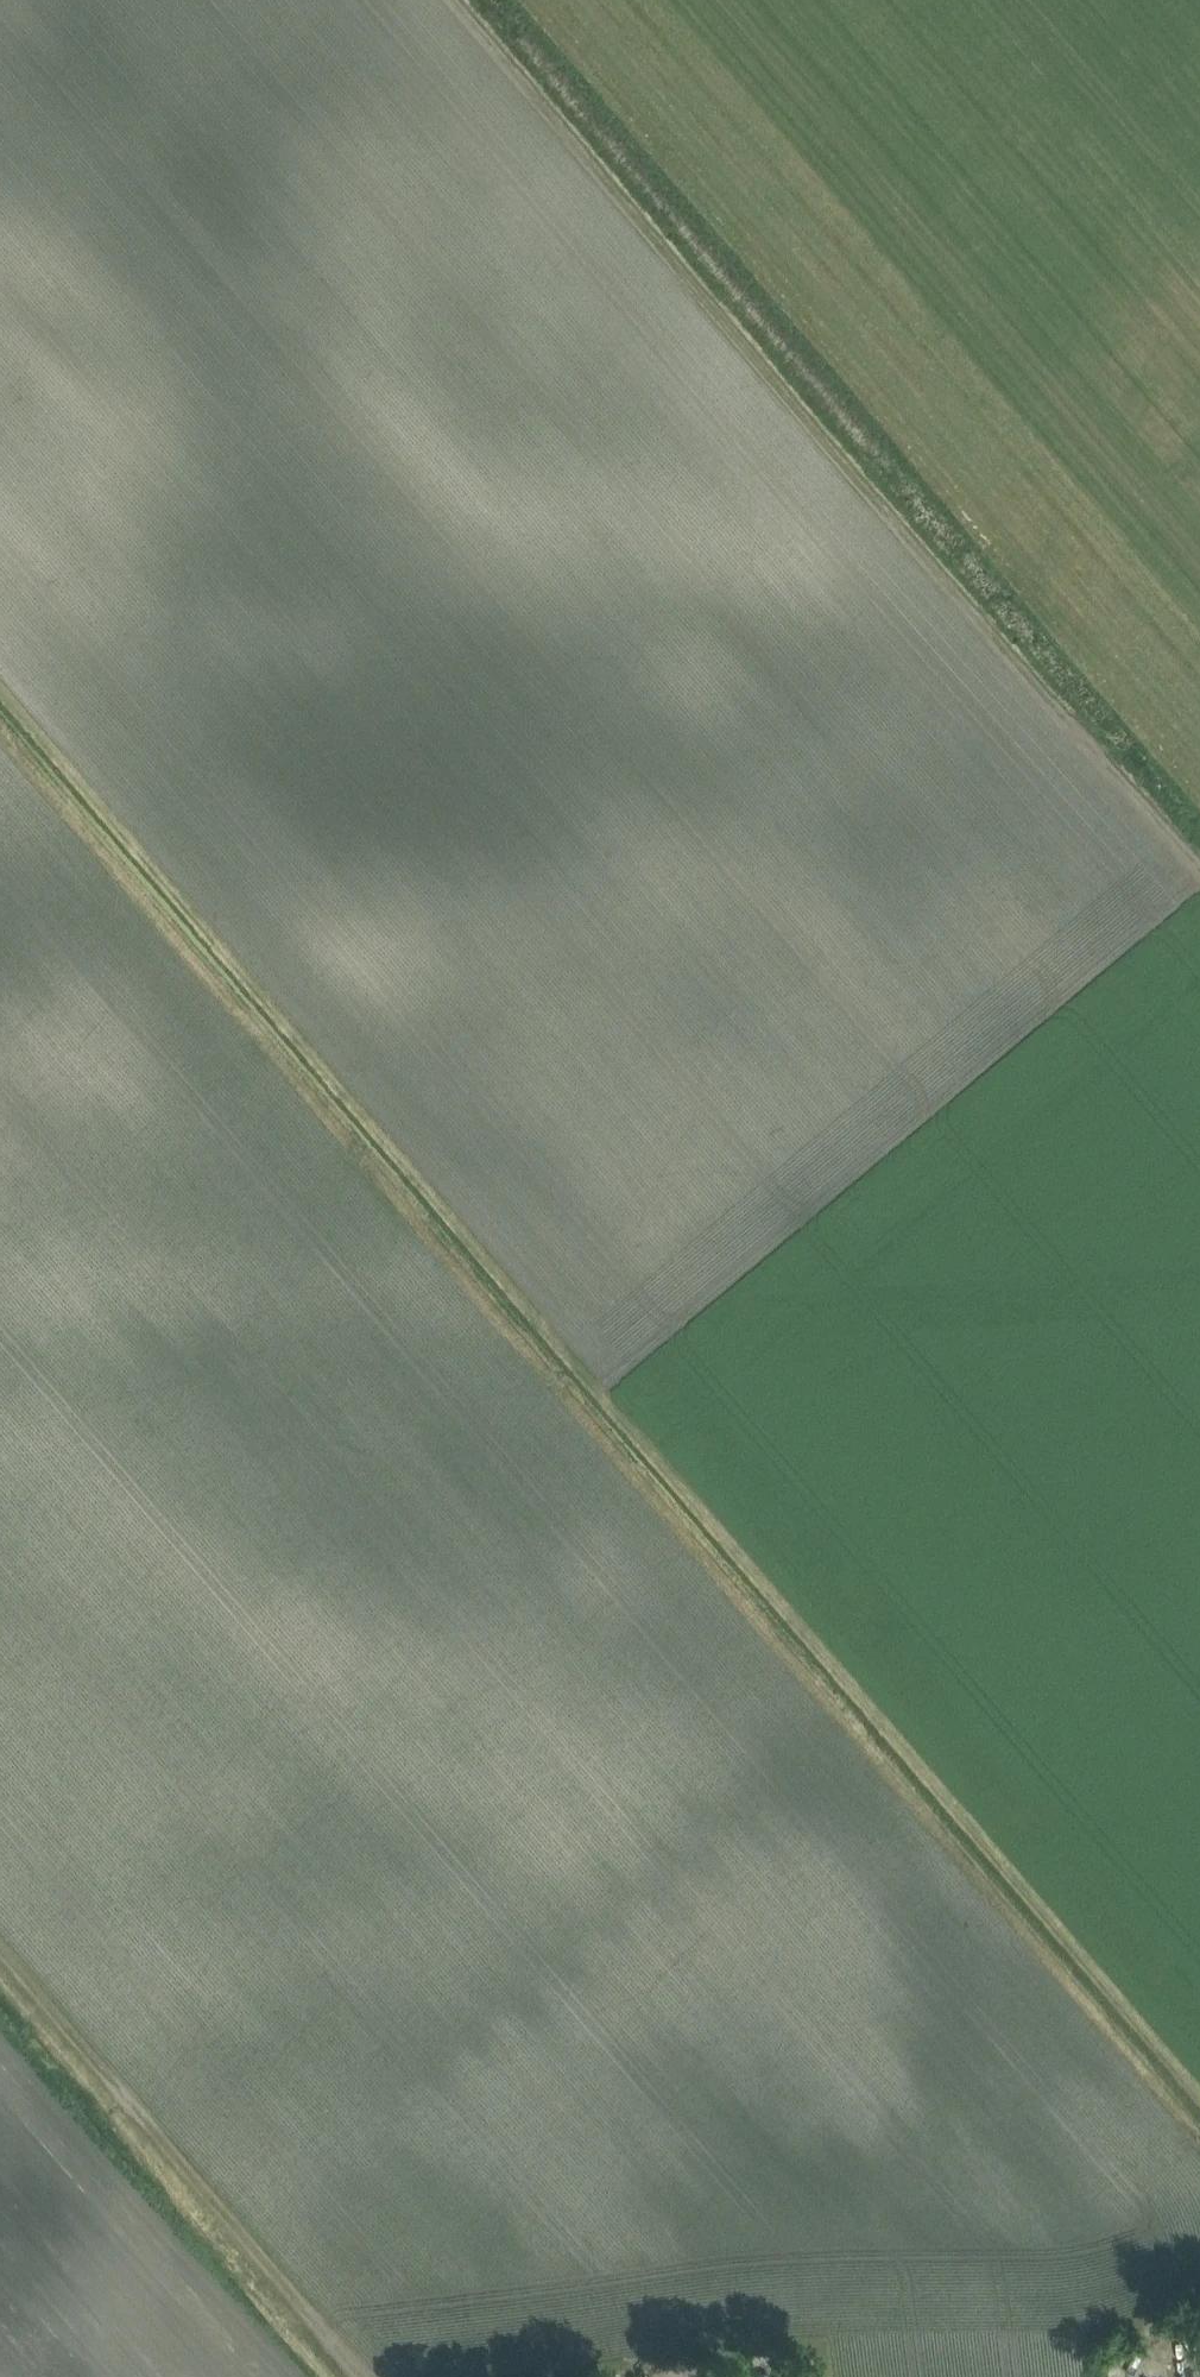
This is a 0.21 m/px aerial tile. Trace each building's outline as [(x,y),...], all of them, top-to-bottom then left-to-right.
[(1114,2376),(1123,2376),(1120,2356),(1112,2357),(1114,2376)] [(1188,2364),(1192,2376),(1199,2376),(1199,2363),(1199,2360),(1188,2364)]
